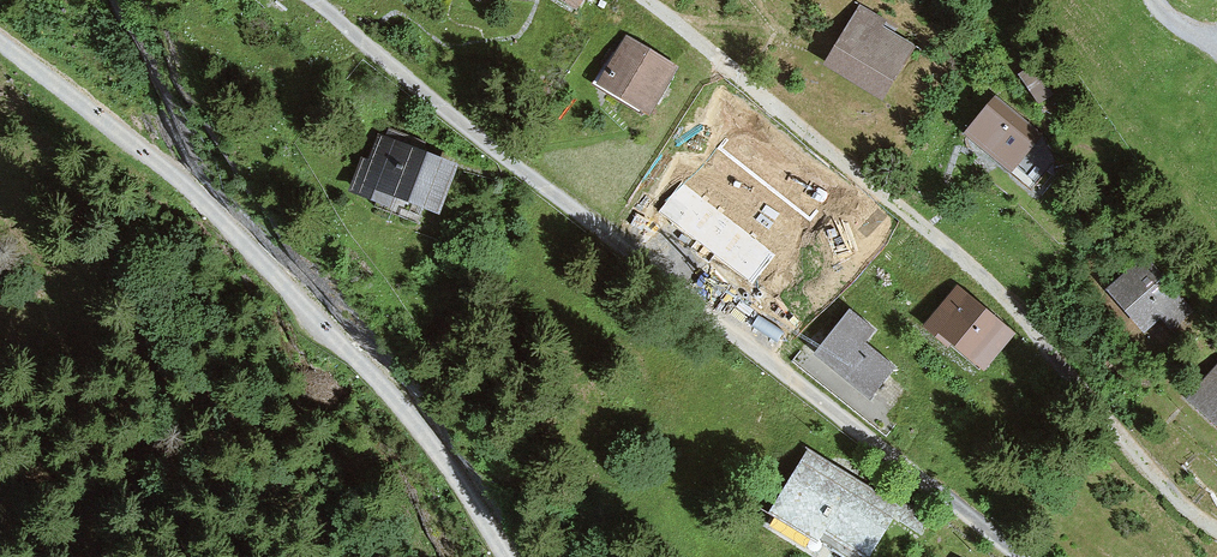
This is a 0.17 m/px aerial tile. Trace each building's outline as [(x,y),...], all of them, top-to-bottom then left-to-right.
[(572,9),(577,0),(556,0),(572,9)] [(885,23),(865,11),(836,59),(856,71),(860,65),(888,82),(909,47),(881,30),(885,23)] [(672,70),(623,42),(600,82),(648,111),(672,70)] [(1041,136),(997,99),(970,132),(1014,168),(1041,136)] [(444,170),(375,141),(357,182),(426,212),(444,170)] [(1176,297),(1146,264),(1116,291),(1145,324),(1176,297)] [(1009,336),(959,292),(934,321),(984,365),(1009,336)] [(868,332),(846,314),(815,351),(867,393),(889,367),(860,342),(868,332)] [(1202,402),(1216,416),(1216,385),(1202,402)] [(894,509),(807,456),(770,516),(812,541),(819,529),(865,556),(894,509)]
